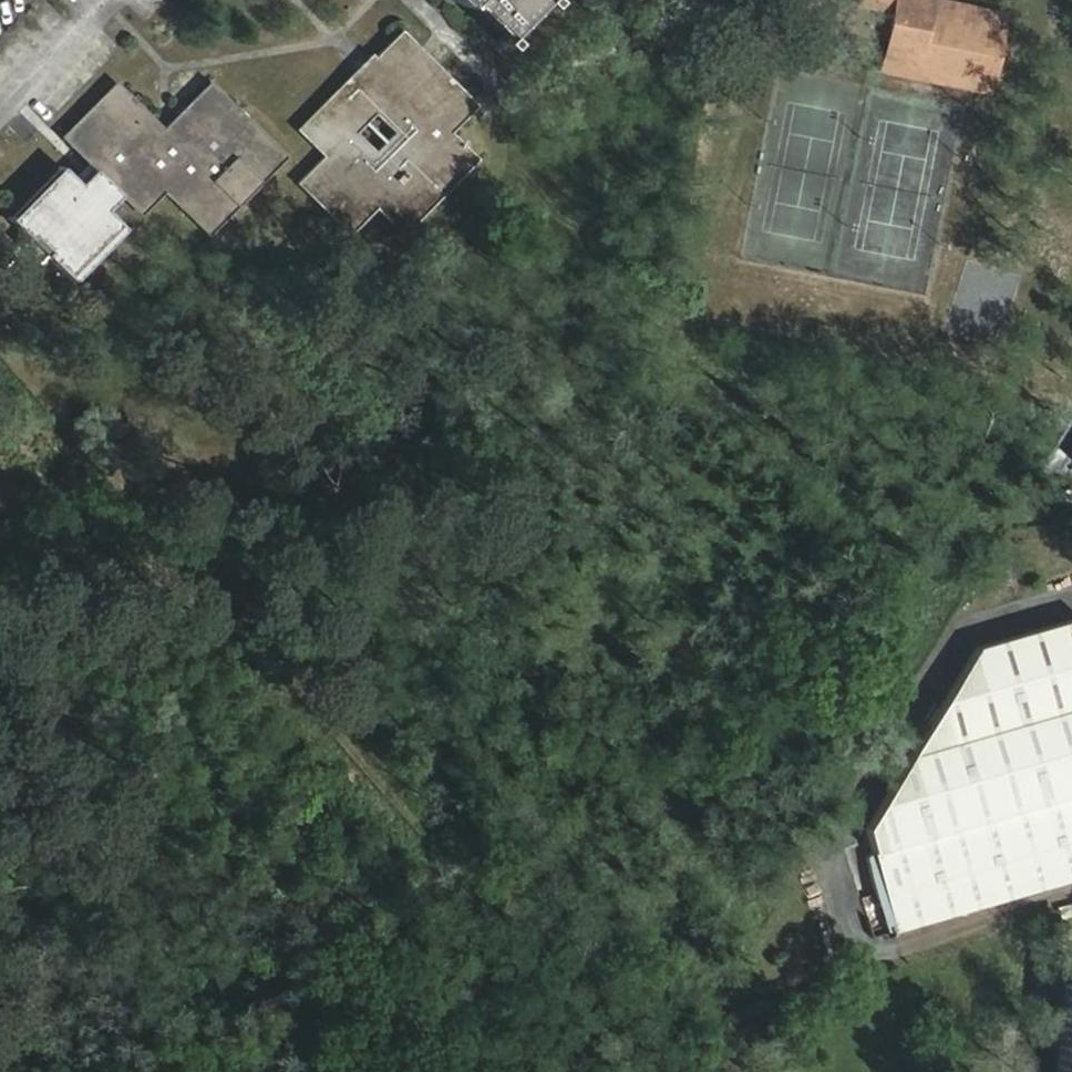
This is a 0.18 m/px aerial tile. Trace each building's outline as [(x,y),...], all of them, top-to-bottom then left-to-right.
[(463,5),(468,0),(502,36),(499,40),(505,46),(511,40),(508,36),(542,1),(547,5),(551,0),(458,0),(463,5)] [(860,5),(894,11),(890,31),(895,32),(888,63),(996,84),(1007,16),(934,0),(861,0),(860,5)] [(398,34),(365,66),(299,130),(325,155),(302,178),(356,228),(376,207),(400,231),(473,155),(450,132),(473,108),(398,34)] [(117,82),(64,135),(103,174),(97,181),(85,193),(61,168),(10,219),(69,277),(120,227),(97,204),(114,185),(141,211),(164,187),(210,233),(286,156),(211,81),(164,128),(117,82)] [(978,646),(866,829),(896,931),(1071,879),(1071,619),(978,646)] [(1067,984),(1058,1071),(1071,1071),(1071,985),(1067,984)]
